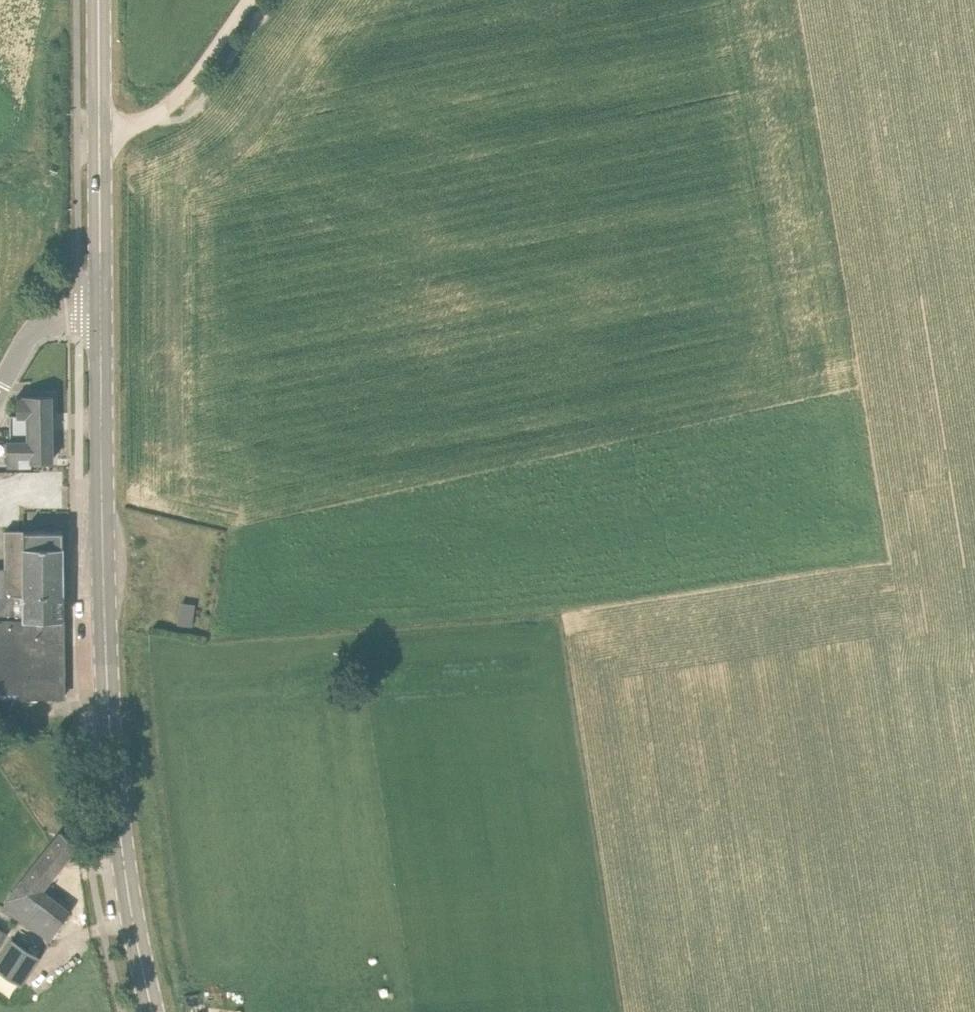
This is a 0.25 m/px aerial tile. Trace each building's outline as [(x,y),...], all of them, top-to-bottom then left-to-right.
[(9,440),(12,440),(30,440),(31,460),(52,460),(51,396),(17,397),(17,415),(9,415),(9,440)] [(12,440),(9,440),(6,440),(7,466),(31,465),(31,460),(30,440),(12,440)] [(62,594),(62,530),(4,531),(5,568),(0,568),(0,594),(62,594)] [(0,594),(0,692),(19,692),(19,698),(63,697),(63,620),(62,594),(0,594)] [(38,893),(76,845),(60,833),(13,893),(2,907),(50,940),(68,912),(38,893)] [(0,957),(0,971),(8,976),(22,985),(40,958),(26,949),(12,939),(0,957)]
